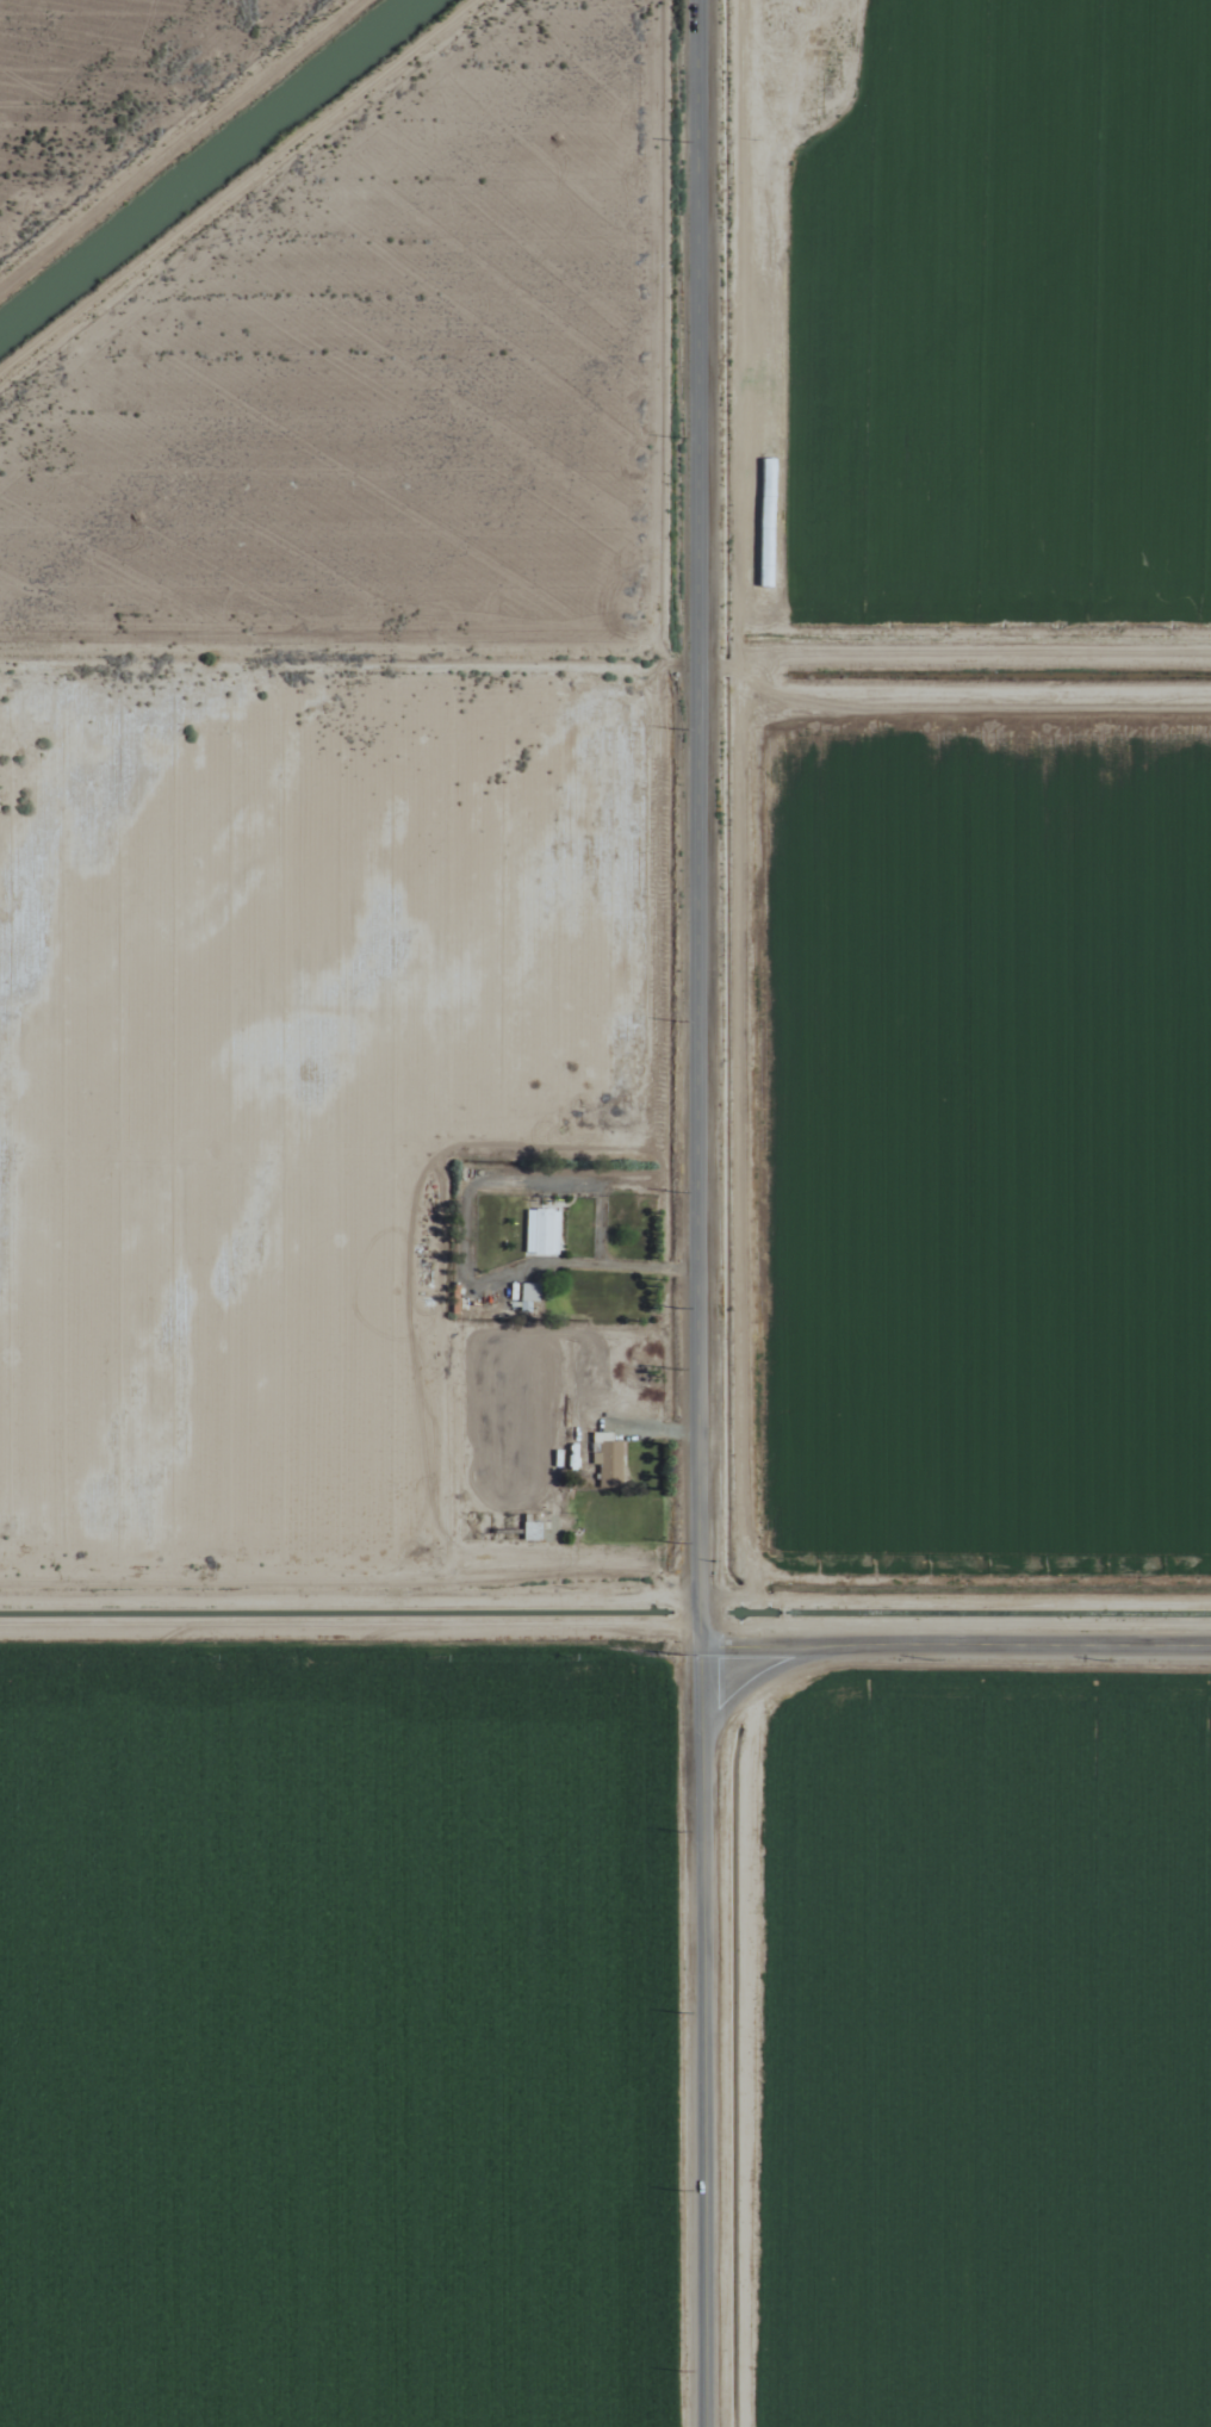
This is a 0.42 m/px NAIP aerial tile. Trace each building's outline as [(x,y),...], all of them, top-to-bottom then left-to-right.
[(523,1256),(555,1256),(555,1210),(523,1210),(523,1256)] [(535,1285),(517,1286),(518,1303),(536,1302),(535,1285)] [(588,1465),(594,1465),(594,1488),(618,1488),(618,1441),(607,1441),(607,1432),(588,1432),(588,1465)] [(537,1541),(537,1522),(520,1522),(520,1541),(537,1541)]
